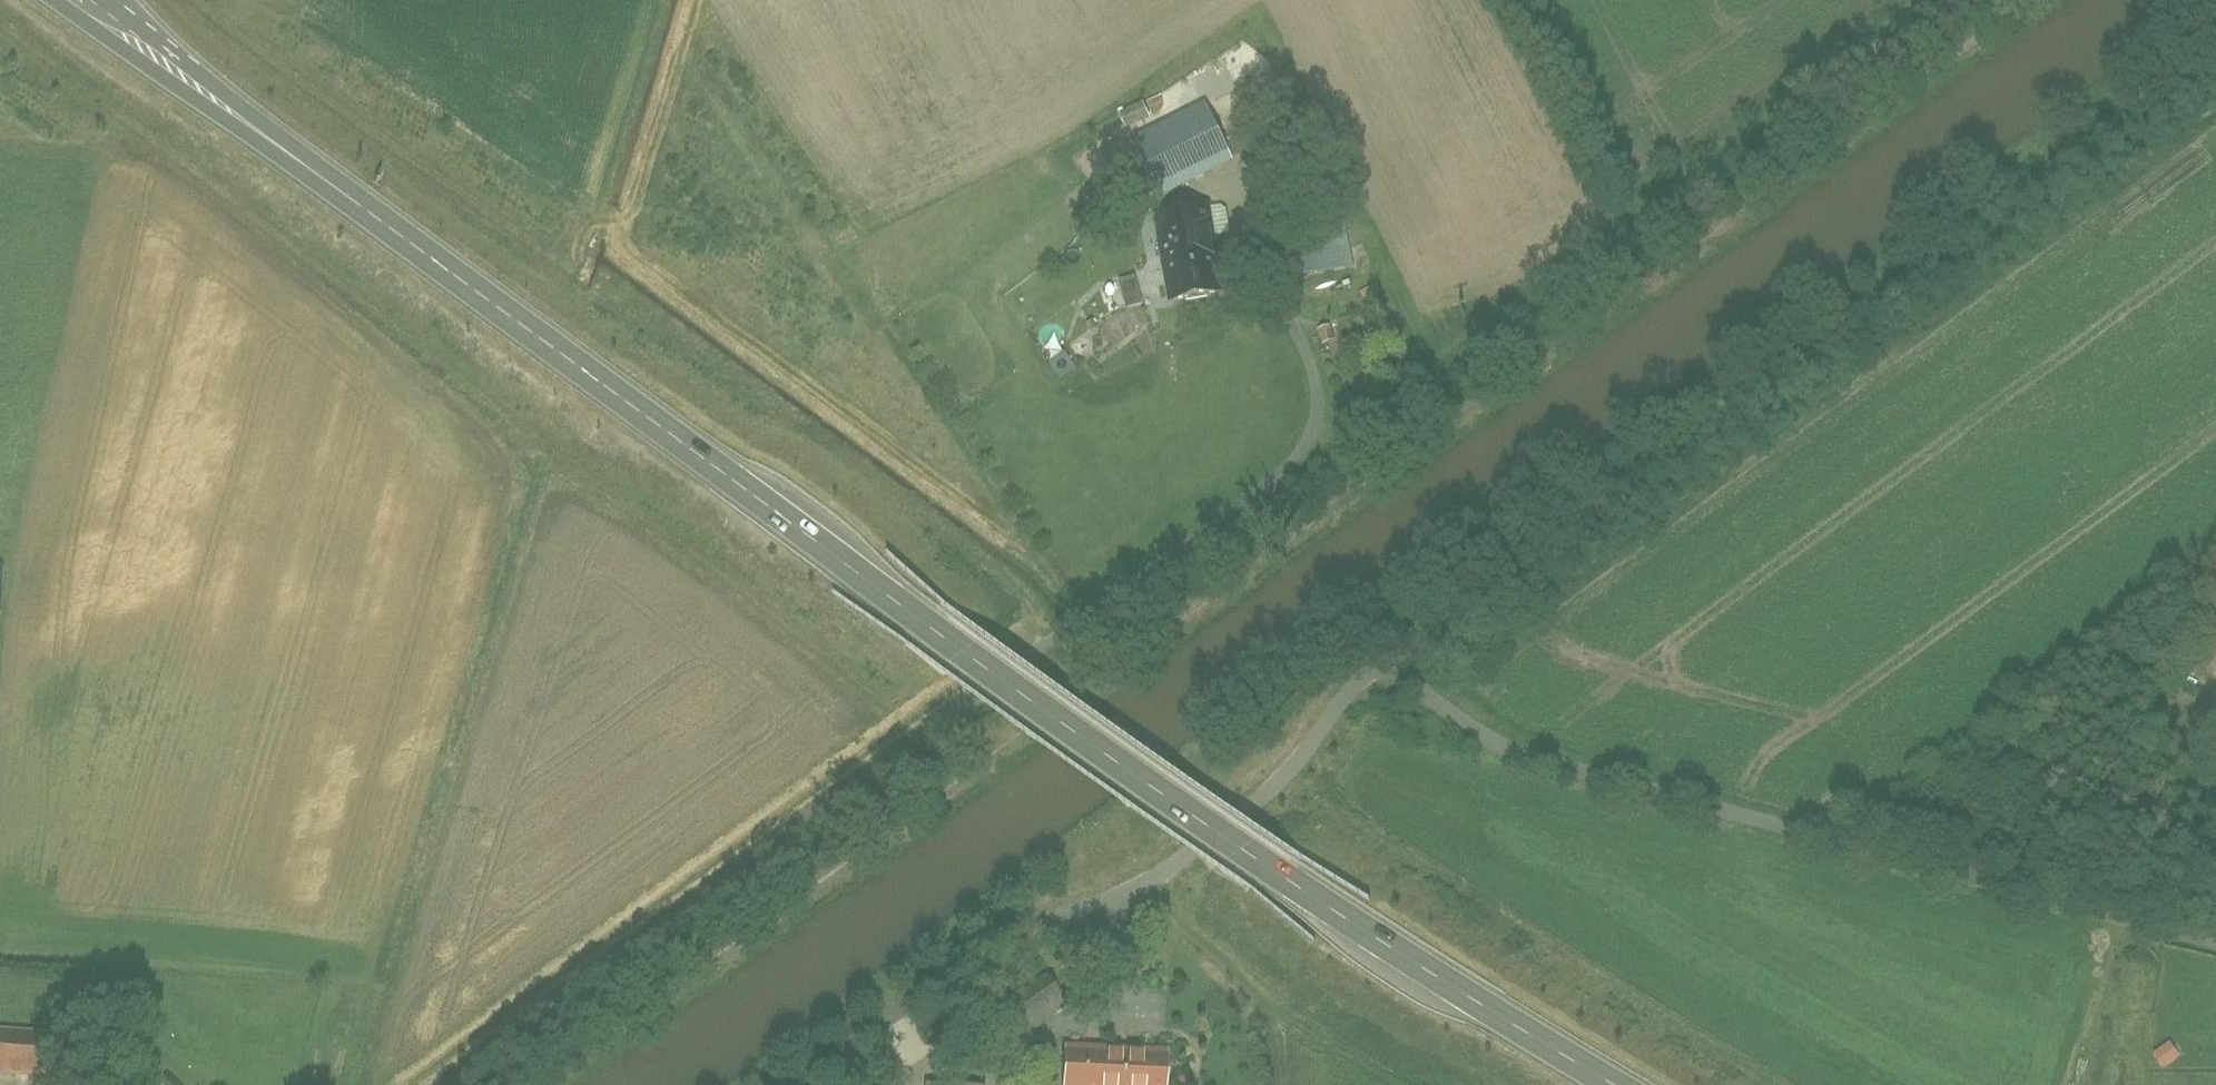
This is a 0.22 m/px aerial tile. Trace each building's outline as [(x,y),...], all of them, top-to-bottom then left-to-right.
[(1142,104),(1119,117),(1126,129),(1149,116),(1142,104)] [(1202,106),(1128,142),(1157,200),(1231,163),(1202,106)] [(1226,292),(1208,195),(1152,205),(1169,303),(1226,292)] [(1128,306),(1142,300),(1133,278),(1119,283),(1128,306)] [(1047,364),(1058,379),(1072,369),(1061,354),(1047,364)] [(1046,990),(996,1028),(1012,1048),(1061,1010),(1046,990)] [(0,1029),(0,1070),(44,1073),(47,1032),(0,1029)] [(2163,1069),(2182,1056),(2172,1041),(2153,1054),(2163,1069)] [(1059,1047),(1057,1084),(1161,1084),(1163,1052),(1059,1047)]
